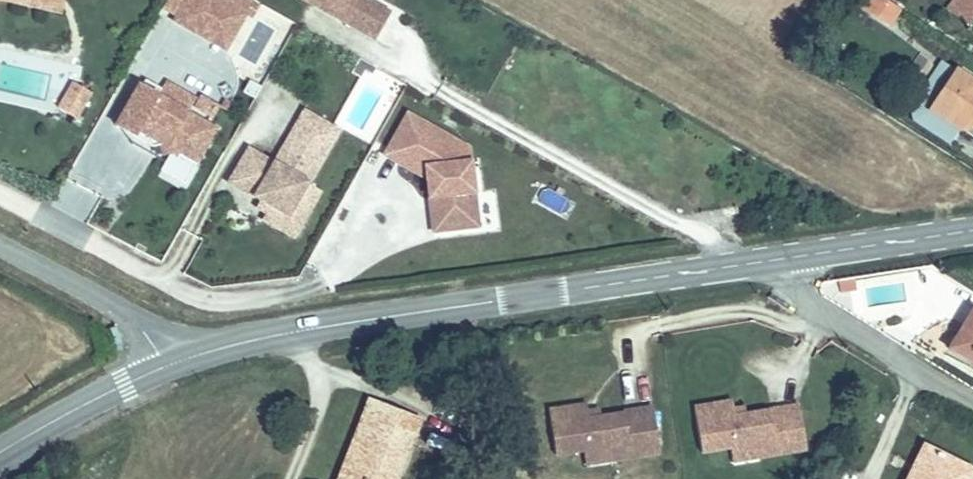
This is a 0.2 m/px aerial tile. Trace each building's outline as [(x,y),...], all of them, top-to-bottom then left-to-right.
[(57,0),(39,0),(39,3),(25,0),(0,0),(0,1),(54,12),(57,0)] [(222,0),(177,0),(171,13),(206,31),(222,0)] [(242,0),(222,0),(206,31),(222,39),(242,0)] [(365,30),(380,3),(375,0),(312,0),(365,30)] [(881,0),(858,0),(855,5),(878,19),(888,4),(881,0)] [(911,95),(966,130),(970,123),(972,125),(972,77),(936,54),(911,95)] [(75,114),(89,87),(71,79),(58,105),(75,114)] [(192,96),(162,80),(155,94),(185,109),(192,96)] [(135,84),(114,126),(134,137),(137,131),(160,143),(168,140),(171,148),(196,161),(214,124),(185,109),(155,94),(135,84)] [(198,93),(190,105),(213,119),(220,106),(198,93)] [(290,211),(308,177),(335,123),(301,105),(282,144),(295,150),(286,167),(273,160),(247,147),(233,174),(249,181),(246,188),(261,196),(290,211)] [(393,157),(430,177),(435,224),(472,220),(463,142),(402,107),(383,141),(397,150),(393,157)] [(171,148),(168,140),(160,143),(163,151),(171,148)] [(379,149),(393,157),(397,150),(383,141),(379,149)] [(286,167),(295,150),(282,144),(273,160),(286,167)] [(427,226),(435,224),(430,177),(421,173),(427,226)] [(246,188),(249,181),(233,174),(230,180),(246,188)] [(297,231),(321,184),(308,177),(290,211),(261,196),(258,202),(268,208),(264,215),(297,231)] [(848,276),(833,276),(834,286),(848,285),(848,276)] [(947,336),(972,353),(972,307),(968,304),(947,336)] [(400,437),(368,423),(377,405),(338,388),(331,400),(300,478),(384,478),(400,437)] [(803,439),(796,395),(742,404),(731,406),(730,400),(728,392),(690,398),(698,443),(736,436),(763,431),(765,446),(803,439)] [(658,445),(650,400),(596,409),(585,411),(585,405),(583,396),(545,403),(552,447),(590,441),(617,436),(619,452),(658,445)] [(368,423),(400,437),(408,418),(377,405),(368,423)] [(911,428),(900,448),(910,454),(896,478),(951,478),(962,459),(911,428)] [(765,446),(763,431),(736,436),(739,450),(765,446)] [(619,452),(617,436),(590,441),(593,455),(619,452)]
